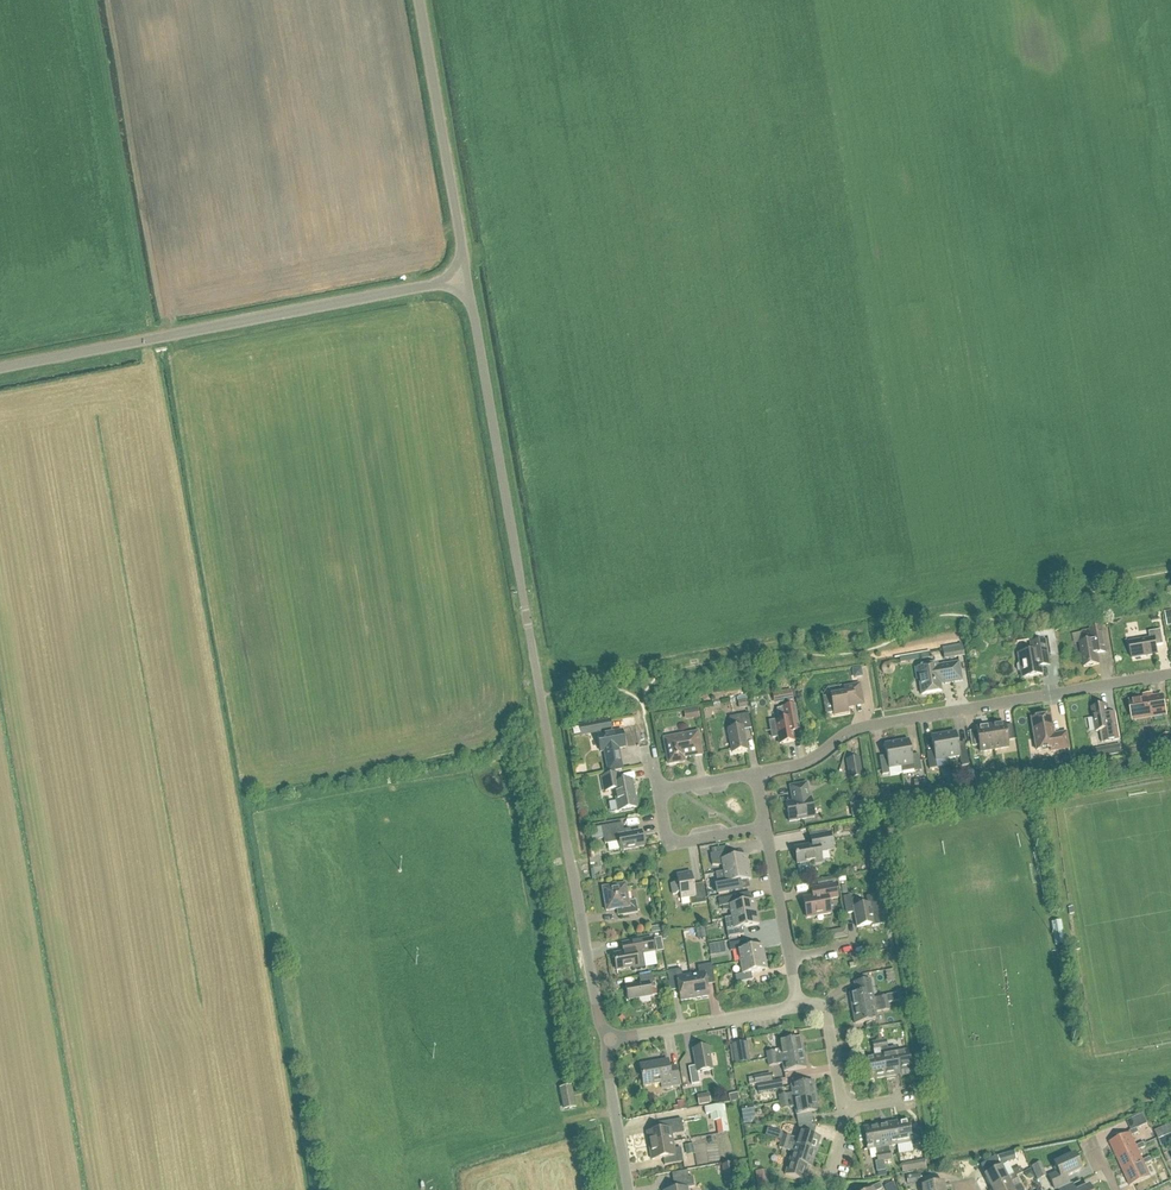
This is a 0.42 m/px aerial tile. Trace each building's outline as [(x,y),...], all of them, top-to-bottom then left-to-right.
[(1100,666),(1098,656),(1096,646),(1104,645),(1101,630),(1082,633),(1084,644),(1081,645),(1085,668),(1100,666)] [(1047,643),(1054,642),(1052,632),(1046,633),(1047,643)] [(1130,643),(1133,660),(1158,656),(1157,647),(1164,646),(1161,632),(1149,634),(1150,640),(1130,643)] [(1042,676),(1040,668),(1049,667),(1048,663),(1044,642),(1031,645),(1032,649),(1028,650),(1026,652),(1026,654),(1018,656),(1020,665),(1018,665),(1017,667),(1017,672),(1020,673),(1021,673),(1022,679),(1042,676)] [(943,651),(945,660),(964,657),(962,648),(943,651)] [(929,653),(899,658),(900,664),(930,659),(929,653)] [(881,669),(881,670),(881,671),(882,672),(882,673),(883,674),(884,675),(885,676),(886,676),(887,676),(888,676),(890,676),(890,675),(891,675),(892,674),(893,673),(893,672),(893,671),(893,670),(893,669),(893,668),(893,667),(892,666),(891,665),(890,665),(890,664),(888,664),(887,664),(886,664),(885,664),(884,665),(883,666),(882,667),(882,668),(881,669)] [(962,682),(959,664),(937,667),(937,666),(915,670),(917,681),(919,681),(921,696),(942,693),(940,686),(962,682)] [(863,678),(861,668),(851,670),(853,679),(863,678)] [(831,698),(829,698),(832,714),(833,717),(834,716),(848,714),(847,709),(853,708),(852,702),(862,700),(859,686),(844,689),(845,695),(831,698)] [(777,693),(779,704),(792,701),(791,691),(777,693)] [(1131,703),(1134,721),(1166,716),(1163,698),(1131,703)] [(779,721),(775,722),(769,723),(772,739),(778,738),(779,745),(794,743),(793,734),(791,723),(798,722),(795,707),(777,710),(779,721)] [(1111,727),(1108,707),(1093,710),(1097,733),(1100,733),(1102,744),(1120,741),(1118,726),(1111,727)] [(698,710),(690,711),(691,720),(699,718),(698,710)] [(728,731),(732,754),(747,751),(743,732),(751,730),(748,715),(729,719),(731,730),(728,731)] [(1053,736),(1050,717),(1031,720),(1036,752),(1050,750),(1050,753),(1068,750),(1066,734),(1053,736)] [(580,727),(581,737),(612,732),(610,721),(580,727)] [(1004,725),(990,727),(994,751),(1008,749),(1007,742),(1014,741),(1012,726),(1005,727),(1004,725)] [(994,751),(990,727),(976,730),(976,732),(969,733),(972,748),(979,747),(980,753),(994,751)] [(604,752),(607,765),(608,774),(622,771),(621,762),(618,750),(625,749),(622,732),(598,737),(601,753),(604,752)] [(956,733),(943,736),(947,760),(960,758),(961,768),(968,766),(965,748),(958,749),(956,733)] [(664,740),(669,766),(684,763),(684,759),(702,756),(698,734),(664,740)] [(947,760),(943,736),(931,738),(934,753),(927,754),(929,771),(937,769),(935,762),(947,760)] [(1162,751),(1170,750),(1170,738),(1160,739),(1162,751)] [(896,744),(902,774),(914,772),(914,773),(921,772),(918,756),(911,757),(909,741),(896,744)] [(882,776),(889,775),(890,777),(902,776),(901,774),(902,774),(896,744),(884,746),(887,761),(880,762),(882,776)] [(1120,746),(1103,748),(1104,758),(1121,755),(1120,746)] [(1054,759),(1056,770),(1071,767),(1069,753),(1058,755),(1059,758),(1054,759)] [(846,761),(849,780),(861,778),(858,759),(846,761)] [(1002,771),(1003,775),(1004,780),(1011,779),(1010,769),(1002,771)] [(997,773),(988,775),(989,779),(989,782),(998,781),(997,773)] [(618,785),(616,775),(601,778),(604,793),(615,791),(619,812),(637,809),(632,782),(618,785)] [(929,792),(926,779),(914,781),(916,794),(929,792)] [(788,823),(789,823),(814,818),(811,800),(810,800),(807,783),(788,787),(791,802),(784,803),(788,823)] [(871,831),(869,821),(862,823),(864,832),(871,831)] [(592,841),(604,839),(605,846),(619,843),(621,852),(644,848),(641,832),(624,835),(622,825),(602,828),(590,830),(592,841)] [(796,866),(799,866),(800,867),(798,868),(799,876),(812,874),(811,865),(822,863),(820,853),(833,851),(830,834),(830,833),(809,837),(810,845),(793,849),(796,866)] [(722,867),(724,873),(748,869),(746,856),(730,859),(729,852),(710,856),(712,867),(722,867)] [(716,895),(736,892),(736,891),(734,884),(748,881),(751,881),(748,869),(724,873),(716,875),(718,883),(718,886),(714,887),(716,895)] [(694,890),(691,874),(676,876),(678,884),(671,885),(673,896),(680,895),(681,901),(690,899),(691,907),(706,904),(703,888),(694,890)] [(811,897),(801,899),(805,919),(807,919),(830,915),(828,901),(837,899),(835,885),(835,884),(815,888),(810,889),(811,897)] [(620,917),(637,914),(635,901),(628,903),(625,885),(602,889),(606,912),(618,910),(620,917)] [(857,928),(871,926),(872,928),(884,926),(881,910),(879,911),(876,896),(866,898),(867,906),(853,909),(851,897),(843,898),(846,915),(854,914),(857,928)] [(731,912),(732,918),(757,914),(754,901),(738,904),(737,897),(718,901),(719,908),(722,908),(723,911),(731,912)] [(724,920),(726,928),(728,939),(744,936),(743,929),(759,926),(757,914),(732,918),(724,920)] [(1051,924),(1055,947),(1064,946),(1060,922),(1051,924)] [(704,929),(696,930),(697,940),(706,939),(704,929)] [(711,936),(708,937),(709,945),(716,944),(716,939),(711,936)] [(644,963),(643,963),(642,955),(654,953),(654,952),(652,939),(629,943),(631,954),(623,955),(614,957),(616,971),(637,968),(637,967),(642,966),(643,965),(644,963)] [(656,953),(663,952),(661,939),(654,940),(656,953)] [(738,951),(740,963),(765,959),(763,946),(747,949),(745,942),(729,945),(730,953),(738,951)] [(765,959),(740,963),(742,975),(735,977),(736,984),(752,981),(751,974),(767,971),(765,959)] [(699,975),(691,977),(695,1000),(709,998),(706,981),(714,980),(712,965),(697,968),(699,975)] [(695,1000),(691,977),(682,978),(681,970),(667,973),(670,988),(678,986),(681,1003),(695,1000)] [(627,1003),(628,1003),(652,999),(650,990),(650,989),(655,988),(653,976),(653,975),(638,978),(639,984),(624,987),(627,1003)] [(855,994),(849,995),(852,1010),(887,1004),(900,1002),(899,995),(886,997),(873,1000),(870,981),(853,984),(855,994)] [(852,1010),(855,1026),(877,1022),(875,1013),(888,1011),(887,1004),(852,1010)] [(766,1053),(768,1060),(803,1054),(800,1039),(778,1043),(779,1051),(766,1053)] [(878,1043),(885,1079),(899,1076),(899,1072),(911,1070),(908,1051),(888,1055),(885,1042),(878,1043)] [(870,1081),(885,1079),(878,1043),(872,1044),(874,1057),(866,1059),(870,1081)] [(744,1044),(732,1046),(734,1063),(735,1065),(746,1063),(749,1063),(750,1063),(747,1044),(746,1044),(744,1044)] [(689,1069),(692,1086),(700,1084),(698,1074),(712,1071),(708,1048),(693,1051),(696,1067),(689,1069)] [(784,1073),(806,1069),(803,1054),(768,1060),(769,1067),(782,1065),(784,1073)] [(662,1089),(679,1086),(676,1067),(669,1069),(667,1061),(645,1065),(645,1064),(642,1065),(640,1066),(644,1092),(646,1092),(645,1087),(653,1085),(653,1086),(661,1084),(662,1089)] [(755,1085),(771,1082),(770,1075),(754,1078),(755,1085)] [(757,1087),(758,1094),(782,1090),(781,1082),(757,1087)] [(779,1097),(780,1106),(816,1100),(813,1083),(790,1087),(792,1095),(779,1097)] [(570,1088),(560,1090),(564,1111),(574,1109),(570,1088)] [(697,1098),(699,1106),(710,1104),(709,1096),(697,1098)] [(797,1116),(799,1126),(810,1126),(813,1127),(811,1126),(811,1123),(813,1122),(811,1113),(818,1112),(816,1100),(780,1106),(781,1111),(794,1109),(796,1116),(797,1116)] [(676,1104),(676,1108),(677,1112),(686,1110),(685,1102),(676,1104)] [(711,1115),(713,1122),(718,1121),(720,1134),(728,1133),(726,1120),(724,1120),(722,1106),(705,1109),(706,1116),(711,1115)] [(748,1124),(760,1121),(758,1110),(745,1113),(748,1124)] [(1110,1143),(1117,1158),(1137,1149),(1136,1147),(1131,1138),(1139,1134),(1137,1129),(1148,1125),(1144,1116),(1143,1115),(1127,1122),(1131,1132),(1129,1133),(1129,1135),(1110,1143)] [(647,1134),(649,1148),(673,1144),(672,1136),(684,1134),(681,1120),(657,1125),(658,1132),(647,1134)] [(907,1122),(892,1125),(896,1147),(917,1143),(915,1132),(909,1133),(907,1122)] [(1170,1144),(1170,1124),(1154,1131),(1162,1148),(1170,1144)] [(877,1127),(884,1163),(891,1162),(888,1149),(896,1147),(892,1125),(877,1127)] [(782,1136),(780,1144),(815,1155),(820,1138),(813,1136),(816,1127),(813,1127),(810,1126),(799,1126),(800,1132),(798,1132),(796,1140),(782,1136)] [(875,1151),(877,1163),(875,1163),(877,1173),(885,1172),(884,1163),(877,1127),(862,1130),(866,1152),(875,1151)] [(1117,1158),(1124,1173),(1143,1164),(1142,1162),(1138,1152),(1146,1148),(1143,1143),(1136,1147),(1137,1149),(1117,1158)] [(674,1151),(673,1144),(649,1148),(652,1162),(663,1160),(664,1167),(683,1163),(680,1150),(674,1151)] [(803,1182),(808,1166),(811,1167),(815,1155),(780,1144),(779,1149),(792,1153),(789,1160),(785,1176),(803,1182)] [(693,1145),(684,1147),(686,1154),(694,1153),(693,1145)] [(998,1158),(1000,1166),(1015,1161),(1013,1153),(998,1158)] [(1068,1185),(1069,1184),(1067,1178),(1066,1177),(1080,1171),(1081,1170),(1074,1154),(1053,1164),(1053,1166),(1058,1175),(1048,1179),(1053,1189),(1056,1189),(1068,1185)] [(1143,1164),(1124,1173),(1131,1187),(1151,1178),(1145,1166),(1152,1163),(1150,1158),(1142,1162),(1143,1164)] [(902,1173),(910,1172),(908,1164),(901,1165),(902,1173)] [(1030,1168),(1037,1181),(1045,1177),(1039,1164),(1030,1168)] [(722,1166),(725,1186),(736,1184),(733,1165),(722,1166)] [(991,1189),(1016,1177),(1022,1174),(1019,1168),(1011,1172),(1012,1174),(1006,1177),(1001,1167),(984,1176),(991,1189)] [(1034,1178),(1031,1171),(1023,1174),(1025,1178),(1030,1180),(1034,1178)] [(906,1178),(908,1185),(921,1182),(920,1176),(906,1178)] [(1021,1186),(1018,1179),(1017,1179),(1016,1177),(991,1189),(1023,1189),(1021,1186)] [(687,1189),(694,1188),(692,1179),(673,1182),(674,1189),(687,1189)]
